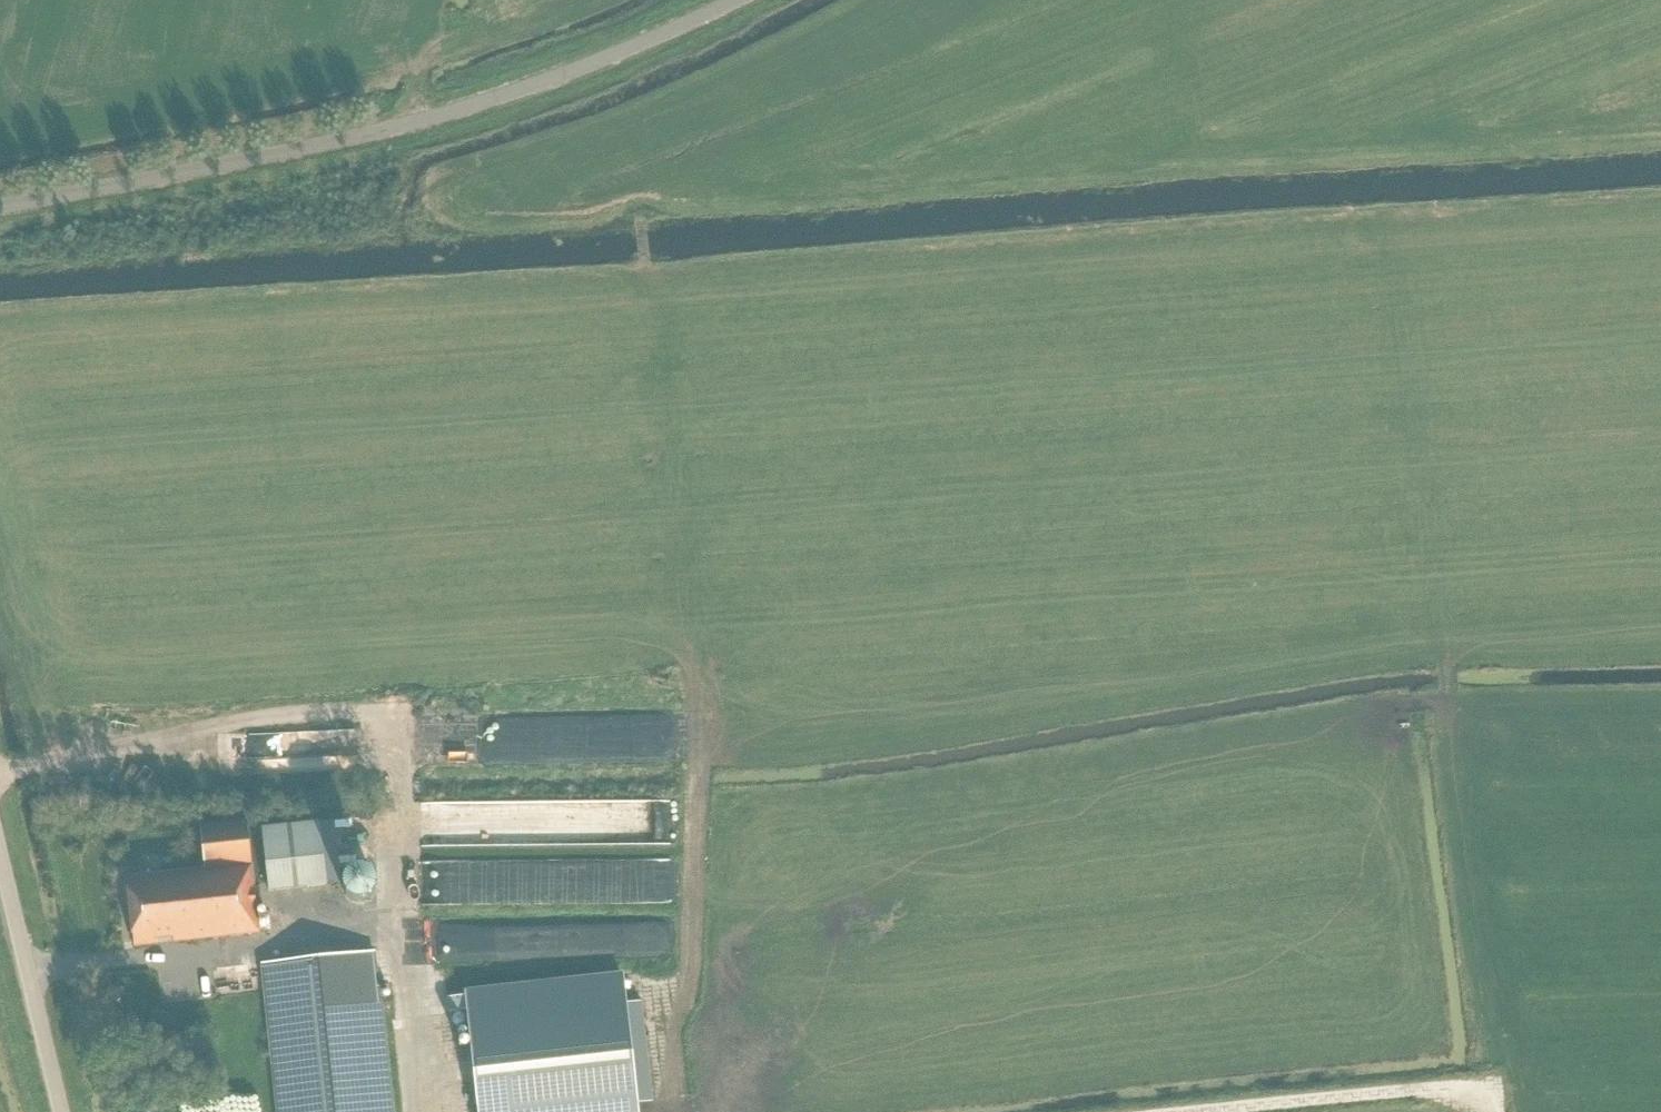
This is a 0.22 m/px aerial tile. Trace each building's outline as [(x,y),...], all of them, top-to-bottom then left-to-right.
[(174,941),(260,932),(248,820),(202,825),(206,869),(129,877),(136,945),(157,943),(156,938),(174,936),(174,941)] [(270,885),(326,878),(320,821),(265,828),(270,885)] [(360,902),(362,902),(365,901),(367,900),(369,899),(371,897),(373,895),(374,893),(375,891),(376,888),(376,886),(376,883),(375,881),(374,878),(373,876),(371,874),(369,872),(367,871),(365,870),(362,870),(360,869),(357,870),(355,870),(352,871),(350,872),(348,874),(346,876),(345,878),(344,881),(344,883),(343,886),(344,888),(344,891),(345,893),(346,895),(348,897),(350,899),(352,900),(355,901),(357,902),(360,902)] [(373,950),(264,962),(280,1111),(390,1111),(373,950)] [(640,1001),(625,1003),(622,977),(447,997),(449,1011),(467,1009),(479,1111),(637,1111),(636,1103),(652,1101),(640,1001)]
